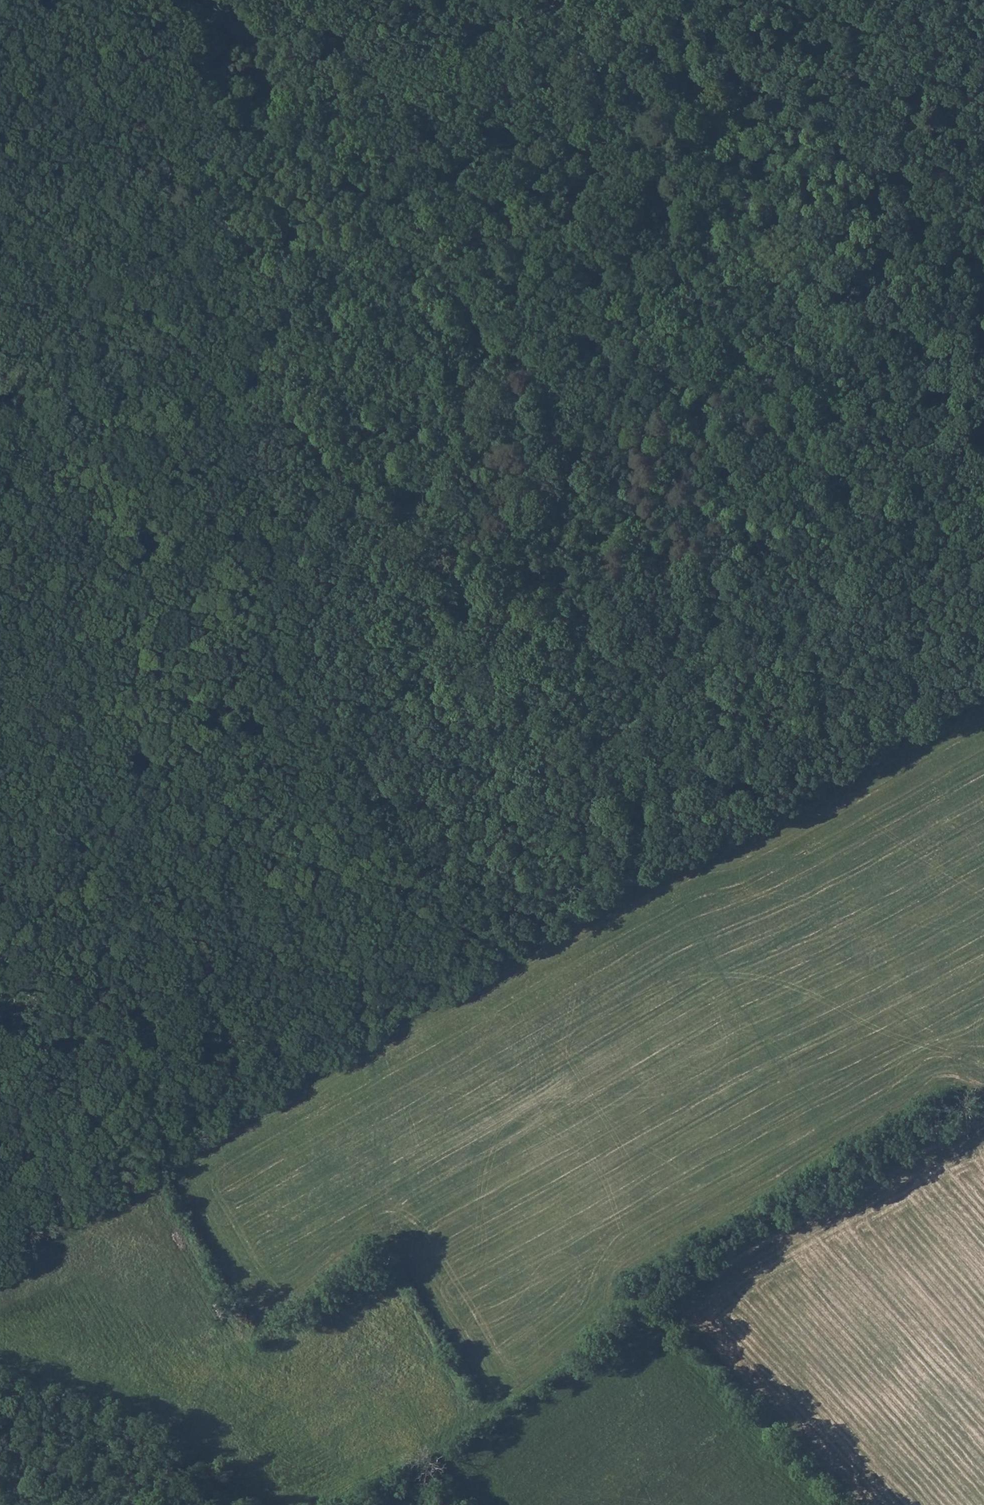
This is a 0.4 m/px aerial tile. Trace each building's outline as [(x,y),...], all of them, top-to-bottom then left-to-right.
[(761,790),(749,796),(755,807),(767,801),(761,790)]
